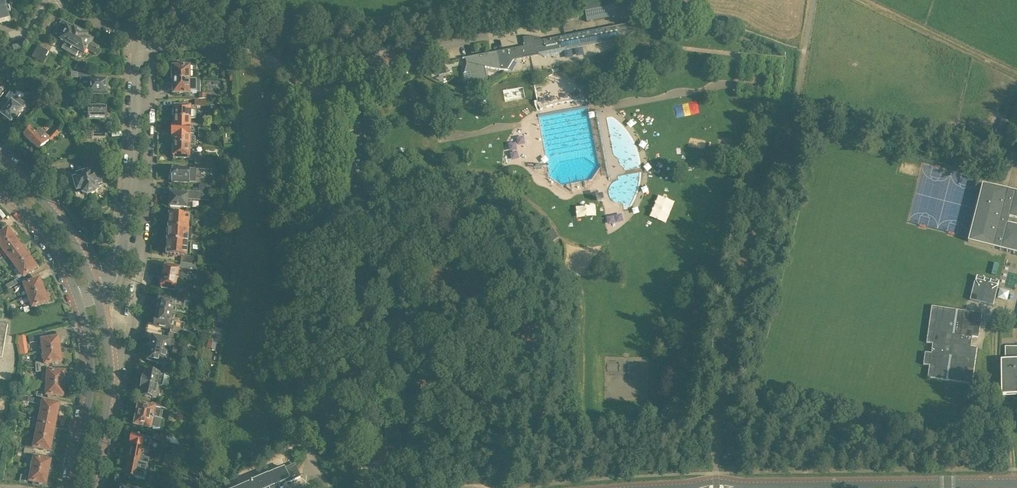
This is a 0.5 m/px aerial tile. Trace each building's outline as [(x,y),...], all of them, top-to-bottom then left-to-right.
[(0,1),(0,23),(11,20),(5,0),(2,0),(0,1)] [(587,22),(616,16),(613,0),(595,0),(583,2),(587,22)] [(69,53),(81,32),(62,21),(53,36),(65,43),(62,49),(69,53)] [(586,32),(541,41),(539,41),(539,42),(540,42),(540,45),(542,54),(621,39),(624,38),(625,37),(626,36),(627,36),(635,30),(634,29),(633,24),(637,23),(627,25),(586,32)] [(81,32),(69,53),(76,57),(79,51),(84,54),(87,49),(95,54),(99,47),(91,43),(92,41),(87,38),(88,36),(81,32)] [(470,64),(464,74),(469,73),(471,83),(487,80),(485,67),(497,70),(504,70),(508,70),(506,70),(513,59),(533,55),(531,45),(492,53),(463,58),(463,59),(464,59),(467,62),(466,62),(466,63),(470,64)] [(32,57),(38,61),(44,64),(47,57),(46,56),(49,51),(38,46),(32,57)] [(82,71),(84,72),(88,66),(84,62),(82,64),(79,62),(76,67),(74,69),(78,71),(79,70),(82,72),(82,71)] [(173,81),(190,80),(197,80),(196,66),(173,67),(173,81)] [(436,75),(444,74),(444,72),(446,71),(444,66),(435,68),(436,75)] [(561,72),(559,72),(557,72),(555,73),(553,73),(551,74),(550,75),(548,76),(547,77),(546,79),(545,80),(543,82),(543,83),(534,85),(537,101),(535,101),(535,105),(538,111),(540,109),(541,110),(541,109),(542,109),(543,108),(546,107),(553,104),(562,102),(568,101),(571,101),(577,101),(583,101),(584,101),(587,101),(587,96),(586,92),(584,92),(581,76),(573,77),(572,76),(570,75),(569,74),(567,74),(566,73),(564,73),(563,72),(561,72)] [(90,79),(81,79),(81,87),(85,87),(85,95),(90,95),(90,94),(107,95),(107,81),(90,81),(90,79)] [(196,94),(197,80),(190,80),(173,81),(174,95),(196,94)] [(1,115),(2,116),(3,118),(5,120),(7,119),(12,123),(24,106),(14,99),(1,115)] [(195,99),(195,103),(195,108),(202,108),(202,106),(208,106),(208,100),(195,99)] [(106,106),(89,106),(89,102),(67,101),(67,108),(84,108),(84,113),(88,113),(88,119),(106,119),(106,118),(108,117),(108,114),(106,112),(106,106)] [(174,120),(191,120),(191,119),(194,119),(196,118),(196,112),(195,111),(191,111),(191,107),(175,106),(174,120)] [(1004,119),(999,130),(997,135),(1002,137),(1009,122),(1004,119)] [(191,120),(174,120),(174,125),(172,125),(172,132),(190,132),(195,132),(195,128),(193,127),(190,127),(191,120)] [(50,140),(48,138),(40,130),(36,134),(31,129),(30,130),(28,129),(25,132),(26,134),(24,136),(34,146),(32,147),(37,153),(50,140)] [(48,138),(50,140),(51,141),(60,132),(57,129),(48,138)] [(190,132),(172,132),(172,138),(174,138),(174,146),(190,146),(195,146),(196,138),(194,137),(190,136),(190,132)] [(200,153),(190,153),(190,146),(174,146),(173,159),(189,159),(189,161),(195,161),(195,165),(205,165),(205,159),(200,158),(200,153)] [(93,170),(85,172),(91,194),(96,193),(98,190),(98,187),(102,185),(100,177),(102,177),(101,163),(93,163),(94,170),(93,170)] [(195,165),(195,169),(190,169),(190,168),(173,167),(172,175),(171,176),(170,181),(172,182),(172,183),(189,183),(189,182),(193,182),(193,175),(196,175),(196,169),(218,170),(218,167),(204,166),(195,165)] [(77,172),(67,174),(71,187),(75,186),(78,193),(82,191),(83,194),(87,195),(91,194),(85,172),(78,175),(77,172)] [(982,185),(968,242),(1016,254),(1016,194),(982,185)] [(210,192),(198,191),(188,191),(188,189),(169,189),(169,194),(171,194),(170,207),(187,208),(188,200),(192,200),(192,198),(209,200),(210,192)] [(169,214),(169,228),(192,230),(193,216),(189,216),(190,215),(169,214)] [(191,243),(192,230),(169,228),(168,242),(191,243)] [(15,239),(8,229),(0,236),(0,246),(2,249),(15,239)] [(557,240),(551,230),(545,235),(551,244),(557,240)] [(22,248),(15,239),(2,249),(9,258),(22,248)] [(181,262),(194,264),(198,265),(198,257),(190,257),(191,243),(168,242),(167,256),(181,256),(181,262)] [(17,268),(30,258),(22,248),(9,258),(17,268)] [(37,267),(30,258),(17,268),(24,277),(37,267)] [(180,262),(179,267),(165,264),(163,276),(186,280),(190,281),(191,276),(184,275),(184,274),(178,273),(179,268),(197,270),(198,265),(194,264),(181,262),(180,262)] [(186,280),(163,276),(161,288),(178,291),(180,285),(186,285),(186,280)] [(999,283),(976,277),(970,300),(993,306),(993,304),(999,283)] [(19,278),(9,283),(11,287),(21,282),(19,278)] [(29,296),(44,290),(39,279),(24,285),(29,296)] [(1008,297),(1009,290),(1000,288),(999,295),(1008,297)] [(44,290),(29,296),(33,307),(48,302),(44,290)] [(178,296),(177,300),(159,296),(158,303),(157,311),(175,315),(176,307),(184,309),(185,302),(188,302),(189,298),(178,296)] [(982,314),(932,307),(927,343),(933,344),(932,354),(925,353),(923,365),(930,366),(928,378),(971,384),(977,348),(971,347),(972,337),(978,338),(982,314)] [(173,321),(175,315),(157,311),(155,319),(154,323),(147,322),(146,328),(180,335),(183,336),(185,323),(173,321)] [(3,357),(8,325),(0,323),(0,357),(3,357)] [(179,338),(180,335),(146,328),(144,335),(153,337),(152,342),(150,344),(149,346),(150,348),(150,349),(168,353),(169,346),(173,347),(175,341),(181,343),(183,338),(179,338)] [(38,340),(46,338),(45,332),(28,335),(30,343),(39,342),(38,340)] [(19,339),(21,354),(29,353),(27,337),(19,339)] [(42,340),(42,341),(44,352),(60,350),(58,338),(43,340),(42,340)] [(1005,348),(1005,392),(1000,392),(1000,396),(1016,396),(1016,348),(1005,348)] [(139,364),(161,369),(164,369),(173,371),(174,366),(170,366),(171,360),(167,359),(168,353),(150,349),(149,355),(141,354),(139,364)] [(60,350),(44,352),(46,364),(62,362),(60,350)] [(173,371),(164,369),(161,369),(139,364),(138,368),(146,370),(145,374),(144,374),(142,382),(158,385),(160,373),(172,375),(173,371)] [(48,371),(48,383),(64,384),(64,372),(48,371)] [(155,398),(158,385),(142,382),(140,391),(142,391),(141,395),(155,398)] [(63,396),(64,384),(48,383),(47,395),(63,396)] [(38,404),(42,406),(43,401),(38,399),(22,397),(21,401),(38,404)] [(43,401),(42,406),(41,413),(57,416),(59,404),(43,401)] [(161,420),(161,419),(163,409),(167,410),(168,406),(166,405),(157,404),(152,403),(151,406),(139,403),(139,404),(131,402),(130,409),(137,411),(137,415),(161,420)] [(55,428),(57,416),(41,413),(39,424),(55,428)] [(159,430),(161,420),(137,415),(134,425),(159,430)] [(52,439),(55,428),(39,424),(37,436),(52,439)] [(358,434),(365,439),(371,428),(365,424),(358,434)] [(391,425),(391,435),(399,434),(399,424),(391,425)] [(170,427),(168,435),(182,438),(183,430),(170,427)] [(142,447),(153,449),(154,444),(150,443),(151,438),(132,434),(129,444),(132,445),(142,447)] [(180,439),(161,435),(155,434),(154,434),(153,439),(179,444),(180,439)] [(37,436),(34,447),(34,448),(50,451),(52,439),(37,436)] [(132,445),(129,460),(139,463),(148,464),(149,457),(140,456),(142,447),(132,445)] [(173,468),(175,458),(166,456),(164,466),(173,468)] [(35,458),(32,470),(48,473),(50,461),(35,458)] [(138,469),(139,463),(129,460),(125,477),(140,480),(142,470),(138,469)] [(278,484),(289,480),(290,482),(300,477),(295,465),(295,464),(285,469),(284,468),(269,475),(268,474),(252,481),(252,482),(239,487),(279,487),(278,484)] [(32,470),(30,482),(46,485),(48,473),(32,470)]
